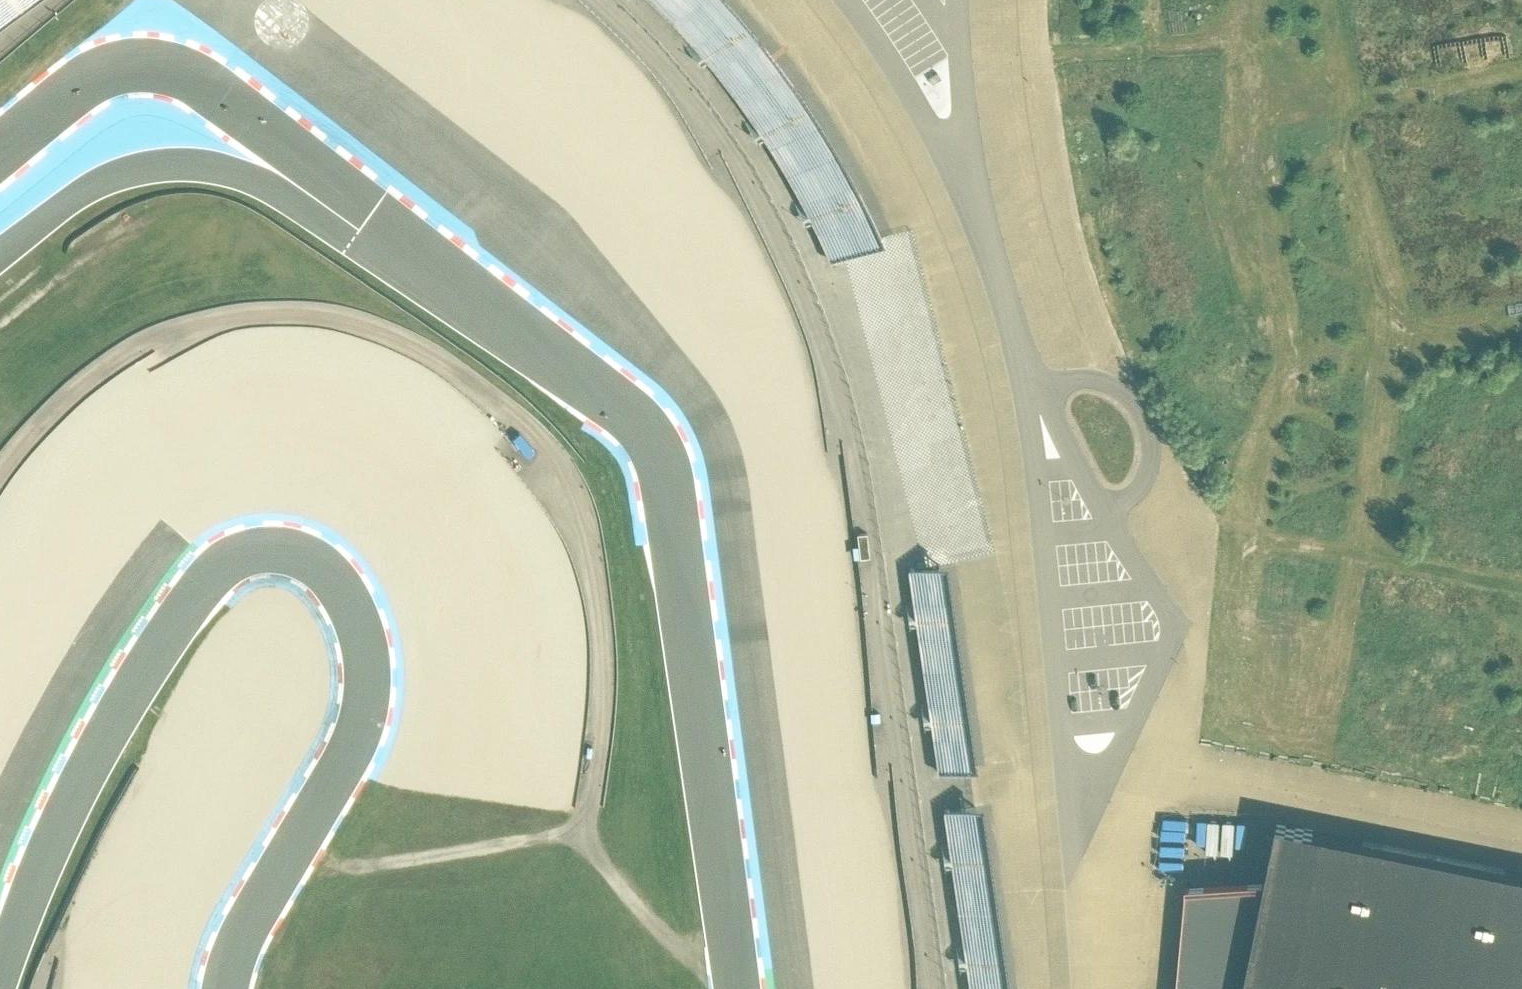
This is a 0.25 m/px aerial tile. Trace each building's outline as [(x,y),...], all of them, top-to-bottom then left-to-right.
[(27,8),(39,0),(0,0),(0,30),(27,8)] [(703,55),(757,129),(794,186),(831,259),(879,240),(860,190),(824,127),(769,49),(726,0),(648,0),(703,55)] [(970,767),(939,566),(911,570),(942,771),(970,767)] [(971,988),(1004,988),(977,811),(945,816),(971,988)] [(1277,822),(1262,896),(1185,901),(1177,988),(1521,988),(1521,872),(1277,822)]
